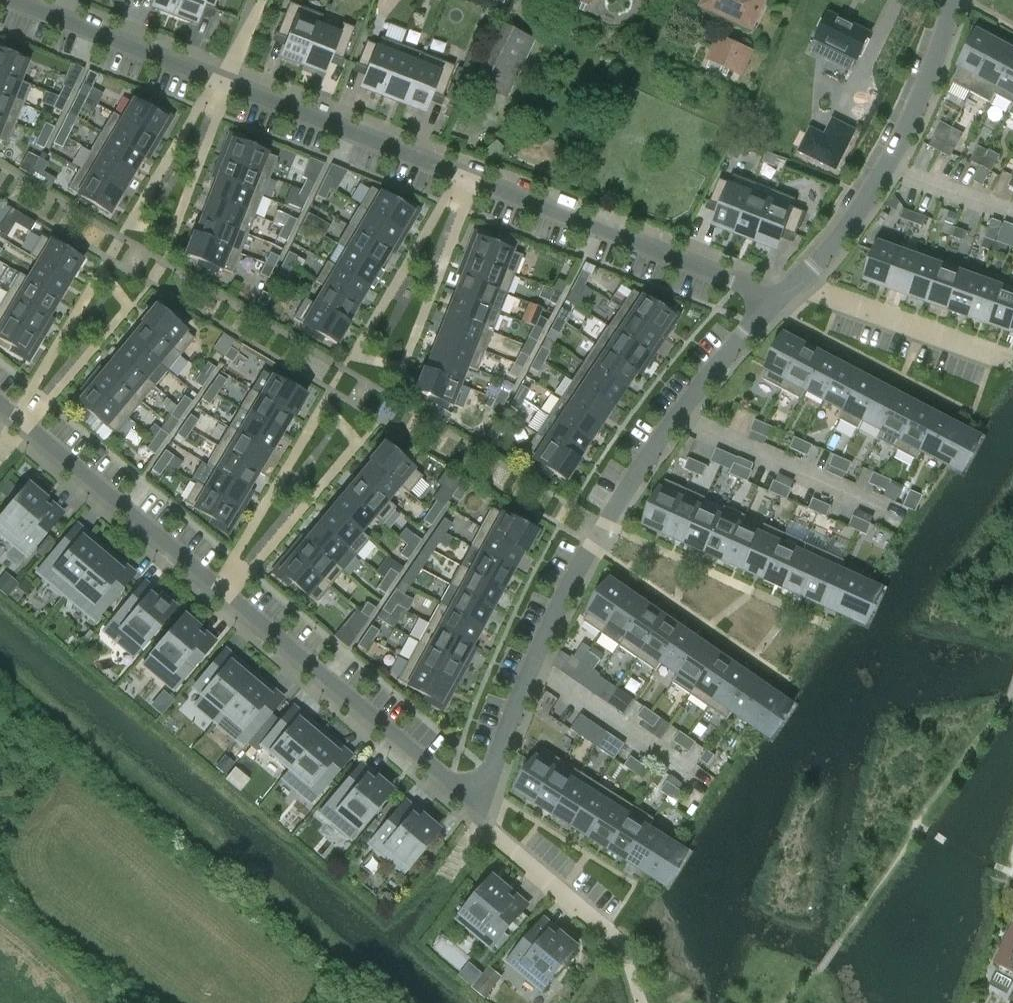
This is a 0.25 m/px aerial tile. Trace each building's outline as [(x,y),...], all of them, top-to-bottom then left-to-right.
[(153,7),(163,11),(163,12),(164,12),(168,13),(168,14),(169,14),(170,14),(174,15),(173,16),(174,16),(180,0),(156,0),(153,7)] [(174,16),(175,16),(179,17),(179,18),(180,19),(180,18),(184,19),(184,20),(185,21),(185,20),(195,24),(202,6),(214,10),(218,0),(180,0),(174,16)] [(560,2),(585,13),(591,0),(561,0),(560,2)] [(752,29),(765,0),(707,0),(704,7),(752,29)] [(302,66),(322,15),(289,3),(277,35),(289,39),(281,57),(291,61),(291,62),(292,62),(292,61),(297,63),(296,64),(297,64),(298,64),(302,65),(302,66)] [(857,26),(854,27),(829,14),(816,40),(818,41),(812,51),(835,63),(841,52),(857,60),(870,34),(865,32),(863,29),(861,27),(857,26)] [(322,15),(302,66),(303,66),(307,67),(307,68),(308,68),(312,69),(312,70),(313,71),(314,70),(323,74),(330,56),(342,60),(354,28),(343,23),(338,35),(319,27),(323,16),(322,15)] [(501,24),(472,82),(507,98),(535,40),(501,24)] [(951,82),(972,93),(1001,39),(999,39),(997,43),(989,39),(991,34),(980,28),(951,82)] [(382,96),(402,45),(381,37),(378,46),(367,41),(357,65),(369,69),(362,87),(371,91),(371,92),(372,92),(373,92),(377,93),(376,94),(378,94),(382,95),(382,96)] [(710,60),(731,70),(733,71),(743,48),(719,37),(709,60),(710,60)] [(972,93),(991,103),(995,95),(1012,62),(1012,52),(1008,49),(1010,45),(1001,39),(972,93)] [(402,45),(382,96),(383,97),(383,96),(387,97),(387,98),(388,98),(392,99),(392,100),(393,100),(397,101),(397,102),(398,102),(402,103),(402,104),(403,104),(422,53),(421,53),(417,64),(399,57),(403,46),(402,45)] [(30,86),(31,85),(19,81),(27,62),(7,54),(8,49),(0,46),(0,74),(30,86)] [(422,53),(403,104),(408,105),(407,106),(408,106),(409,106),(413,107),(413,108),(414,109),(414,108),(424,112),(431,93),(442,98),(455,66),(422,53)] [(727,79),(731,70),(710,60),(706,70),(727,79)] [(995,95),(1012,104),(1008,113),(1010,113),(1012,108),(1012,62),(995,95)] [(30,86),(0,74),(0,96),(23,105),(30,86)] [(77,94),(86,98),(92,88),(83,83),(77,94)] [(64,86),(58,97),(67,101),(72,91),(64,86)] [(81,109),(86,98),(77,94),(72,105),(81,109)] [(15,124),(23,105),(0,96),(0,118),(15,124)] [(67,101),(58,97),(53,108),(62,112),(67,101)] [(112,114),(159,141),(159,140),(154,137),(159,129),(164,132),(173,117),(156,107),(153,112),(134,101),(123,119),(113,113),(112,114)] [(159,141),(112,114),(102,132),(143,157),(148,148),(153,151),(159,141)] [(0,118),(0,141),(8,144),(15,124),(0,118)] [(835,172),(855,132),(831,120),(823,136),(809,129),(797,153),(835,172)] [(64,122),(58,133),(67,137),(73,126),(64,122)] [(45,123),(40,134),(49,138),(54,127),(45,123)] [(940,152),(953,130),(942,123),(929,146),(940,152)] [(953,130),(940,152),(951,157),(955,150),(956,151),(965,136),(953,130)] [(143,157),(102,132),(91,151),(132,175),(143,157)] [(67,137),(58,133),(53,144),(62,148),(67,137)] [(220,158),(269,178),(277,158),(246,146),(248,141),(229,133),(223,149),(229,151),(226,160),(220,157),(220,158)] [(49,138),(40,134),(35,145),(44,149),(49,138)] [(982,168),(989,153),(979,148),(971,162),(982,168)] [(132,175),(91,151),(80,169),(121,194),(132,175)] [(989,153),(982,168),(992,173),(1001,157),(990,152),(989,153)] [(763,162),(774,166),(778,157),(767,153),(763,162)] [(43,173),(48,163),(39,158),(34,169),(43,173)] [(269,178),(220,158),(216,168),(221,170),(218,179),(262,197),(269,178)] [(121,194),(80,169),(68,189),(109,213),(121,194)] [(327,174),(321,185),(330,189),(335,179),(327,174)] [(736,233),(755,183),(734,175),(731,183),(720,179),(711,202),(722,207),(715,225),(736,233)] [(262,197),(218,179),(210,198),(255,216),(262,197)] [(301,190),(310,194),(315,184),(306,179),(301,190)] [(755,183),(736,233),(756,241),(775,191),(755,183)] [(325,200),(330,189),(321,185),(316,196),(325,200)] [(371,187),(360,207),(400,231),(405,222),(411,226),(420,210),(403,200),(400,205),(371,187)] [(310,194),(301,190),(296,201),(305,205),(310,194)] [(775,191),(756,241),(777,249),(784,231),(795,235),(805,212),(793,207),(796,199),(775,191)] [(255,216),(210,198),(203,217),(247,235),(255,216)] [(400,231),(360,207),(348,225),(389,250),(394,241),(399,244),(406,234),(400,231)] [(900,218),(912,223),(915,213),(904,209),(900,218)] [(302,224),(311,228),(316,217),(307,213),(302,224)] [(915,213),(912,223),(923,226),(926,217),(915,213)] [(8,231),(15,222),(7,216),(0,225),(8,231)] [(283,227),(292,231),(297,220),(288,216),(283,227)] [(247,235),(203,217),(196,236),(194,235),(240,253),(247,235)] [(953,237),(956,228),(944,223),(941,233),(953,237)] [(311,228),(302,224),(297,235),(306,239),(311,228)] [(389,250),(348,225),(337,244),(378,268),(389,250)] [(292,231),(283,227),(278,238),(287,242),(292,231)] [(967,232),(956,228),(953,237),(963,241),(967,232)] [(471,258),(515,275),(522,256),(491,243),(493,238),(474,231),(468,248),(474,250),(471,258)] [(240,253),(194,235),(186,255),(200,261),(198,266),(215,272),(217,268),(232,273),(240,253)] [(30,256),(70,280),(82,261),(41,236),(30,256)] [(889,287),(901,253),(904,244),(883,236),(867,279),(889,287)] [(993,252),(997,242),(985,238),(982,247),(993,252)] [(1008,246),(997,242),(993,252),(1004,256),(1008,246)] [(337,244),(326,262),(367,287),(378,268),(337,244)] [(921,260),(909,294),(930,301),(945,258),(925,251),(921,260)] [(283,263),(292,267),(297,256),(288,252),(283,263)] [(265,264),(274,268),(279,257),(270,253),(265,264)] [(901,253),(889,287),(909,294),(921,260),(901,253)] [(70,280),(30,256),(29,256),(39,263),(29,279),(19,273),(18,274),(59,299),(70,280)] [(457,275),(507,294),(515,275),(471,258),(470,259),(465,257),(457,275)] [(945,258),(930,301),(950,308),(965,265),(945,258)] [(326,262),(315,281),(356,305),(367,287),(326,262)] [(292,267),(283,263),(278,274),(287,278),(292,267)] [(274,268),(265,264),(260,274),(269,279),(274,268)] [(970,316),(986,273),(965,265),(950,308),(970,316)] [(576,281),(585,285),(590,275),(582,270),(576,281)] [(986,273),(970,316),(991,323),(1006,280),(986,273)] [(59,299),(18,274),(7,293),(48,317),(59,299)] [(457,275),(450,294),(489,309),(487,312),(499,316),(507,294),(457,275)] [(553,290),(562,295),(567,284),(559,280),(553,290)] [(1011,330),(1012,326),(1012,325),(1012,283),(1006,280),(991,323),(1011,330)] [(305,299),(304,299),(347,325),(347,324),(345,323),(356,305),(315,281),(315,282),(325,288),(315,305),(305,299)] [(585,285),(576,281),(570,291),(579,296),(585,285)] [(562,295),(553,290),(547,301),(556,306),(562,295)] [(620,309),(665,338),(660,335),(665,327),(670,330),(680,315),(664,304),(661,309),(632,290),(620,309)] [(271,296),(268,294),(262,291),(257,302),(266,307),(271,296)] [(7,293),(0,304),(0,313),(42,339),(48,329),(43,326),(48,317),(7,293)] [(489,309),(450,294),(443,313),(492,332),(499,316),(487,312),(489,309)] [(347,325),(304,299),(293,319),(306,327),(304,331),(320,341),(322,337),(335,344),(347,325)] [(156,307),(142,323),(180,355),(194,339),(182,329),(185,325),(170,313),(167,317),(156,307)] [(556,319),(565,324),(570,313),(561,308),(556,319)] [(658,348),(665,338),(620,309),(608,327),(653,356),(654,354),(649,351),(653,345),(658,348)] [(0,313),(0,340),(14,348),(11,352),(28,363),(37,347),(31,344),(36,336),(42,339),(0,313)] [(492,332),(443,313),(435,332),(485,351),(492,332)] [(539,316),(534,327),(542,331),(548,321),(539,316)] [(565,324),(556,319),(550,330),(559,334),(565,324)] [(180,355),(142,323),(142,324),(143,325),(131,340),(158,363),(170,348),(180,356),(180,355)] [(542,331),(534,327),(528,337),(537,342),(542,331)] [(608,327),(596,345),(636,371),(641,363),(646,366),(653,356),(608,327)] [(485,351),(435,332),(428,351),(467,366),(466,367),(477,372),(478,370),(485,351)] [(783,389),(805,347),(785,336),(763,379),(783,389)] [(146,378),(158,363),(131,340),(118,356),(154,387),(155,386),(146,378)] [(596,345),(584,363),(624,389),(636,371),(596,345)] [(535,357),(544,362),(550,351),(541,347),(535,357)] [(807,389),(824,357),(805,347),(783,389),(802,400),(808,389),(807,389)] [(224,357),(232,363),(239,354),(231,348),(224,357)] [(467,366),(428,351),(421,370),(459,385),(466,367),(467,366)] [(520,352),(514,363),(523,368),(529,357),(520,352)] [(105,372),(141,402),(154,387),(118,356),(105,372)] [(538,373),(544,362),(535,357),(530,368),(538,373)] [(826,399),(843,367),(824,357),(807,389),(808,389),(826,399)] [(201,373),(209,378),(216,368),(208,363),(201,373)] [(523,368),(514,363),(509,374),(517,378),(523,368)] [(624,389),(584,363),(572,381),(612,407),(624,389)] [(845,408),(862,377),(843,367),(826,399),(845,408)] [(459,385),(421,370),(418,377),(416,377),(407,398),(421,404),(419,409),(437,415),(439,411),(448,414),(459,385)] [(128,418),(141,402),(105,372),(98,379),(93,375),(87,383),(128,418)] [(209,378),(201,373),(194,382),(202,388),(209,378)] [(251,391),(294,416),(305,397),(292,389),(295,384),(279,375),(276,379),(273,377),(262,396),(252,390),(251,391)] [(859,430),(881,387),(862,377),(845,408),(839,419),(859,430)] [(215,380),(208,390),(216,395),(223,385),(215,380)] [(600,425),(612,407),(572,381),(561,398),(571,405),(570,406),(600,425)] [(114,434),(128,418),(87,383),(86,384),(91,388),(85,395),(80,391),(70,404),(85,416),(88,412),(114,434)] [(515,396),(524,401),(529,390),(520,385),(515,396)] [(878,440),(900,397),(881,387),(859,430),(860,430),(865,419),(883,429),(877,439),(878,440)] [(495,399),(504,404),(510,393),(501,389),(495,399)] [(216,395),(208,390),(201,399),(209,405),(216,395)] [(240,409),(281,433),(292,415),(293,416),(294,416),(251,391),(240,409)] [(177,406),(185,412),(192,402),(184,396),(177,406)] [(524,401),(515,396),(509,407),(518,411),(524,401)] [(897,450),(920,407),(900,397),(878,440),(897,450)] [(504,404),(495,399),(489,410),(498,415),(504,404)] [(185,412),(177,406),(170,416),(178,422),(185,412)] [(570,406),(558,424),(588,443),(600,425),(570,406)] [(925,446),(937,421),(939,417),(920,407),(897,450),(917,460),(925,446)] [(229,428),(270,452),(281,433),(240,409),(229,428)] [(183,425),(191,431),(198,421),(190,415),(183,425)] [(760,435),(764,424),(755,420),(750,431),(760,435)] [(937,421),(925,446),(935,451),(933,455),(955,467),(972,434),(950,422),(948,427),(937,421)] [(588,443),(558,424),(547,441),(537,434),(536,435),(578,462),(576,461),(588,443)] [(764,424),(760,435),(769,439),(774,428),(764,424)] [(185,441),(191,431),(183,425),(176,435),(185,441)] [(496,441),(501,430),(492,426),(487,436),(496,441)] [(218,446),(259,470),(270,452),(229,428),(218,446)] [(153,440),(161,445),(168,436),(160,430),(153,440)] [(578,462),(536,435),(524,454),(537,462),(534,467),(550,477),(553,473),(565,481),(578,462)] [(799,453),(804,442),(795,438),(790,449),(799,453)] [(161,445),(153,440),(146,449),(154,455),(161,445)] [(804,442),(799,453),(808,457),(813,446),(804,442)] [(370,461),(408,493),(422,477),(410,467),(413,463),(399,451),(395,455),(384,445),(370,461)] [(207,465),(248,489),(259,470),(218,446),(207,465)] [(158,461),(166,466),(173,456),(165,451),(158,461)] [(839,470),(843,459),(834,455),(829,466),(839,470)] [(694,472),(699,461),(690,457),(685,468),(694,472)] [(843,459),(839,470),(848,474),(853,463),(843,459)] [(166,466),(158,461),(151,470),(159,476),(166,466)] [(359,478),(395,509),(396,508),(387,500),(399,486),(408,494),(408,493),(370,461),(370,462),(371,463),(359,478)] [(708,465),(699,461),(694,472),(703,476),(708,465)] [(739,478),(744,467),(735,463),(730,474),(739,478)] [(248,489),(207,465),(206,466),(217,472),(206,489),(196,483),(196,484),(242,511),(248,501),(242,498),(248,489)] [(744,467),(739,478),(748,482),(753,471),(744,467)] [(441,486),(433,498),(436,501),(444,506),(461,480),(446,469),(436,484),(441,486)] [(878,488),(883,477),(874,473),(869,484),(878,488)] [(883,477),(878,488),(887,492),(892,481),(883,477)] [(346,494),(382,524),(395,509),(359,478),(346,494)] [(646,524),(667,533),(687,489),(666,480),(646,524)] [(779,496),(783,485),(774,481),(769,492),(779,496)] [(242,511),(196,484),(184,503),(213,520),(210,525),(227,535),(236,520),(231,517),(236,508),(241,512),(242,511)] [(783,485),(779,496),(788,500),(793,489),(783,485)] [(29,486),(0,520),(0,533),(26,555),(57,518),(40,504),(44,499),(29,486)] [(451,496),(459,502),(466,493),(458,487),(451,496)] [(687,489),(667,533),(687,542),(706,498),(687,489)] [(911,489),(904,505),(916,510),(923,494),(911,489)] [(333,510),(369,540),(370,539),(360,532),(372,517),(382,525),(382,524),(346,494),(333,510)] [(726,507),(706,498),(687,542),(706,551),(726,507)] [(818,513),(823,502),(814,498),(809,509),(818,513)] [(429,511),(438,516),(445,506),(444,506),(436,501),(429,511)] [(823,502),(818,513),(827,518),(832,507),(823,502)] [(726,507),(706,551),(726,559),(746,516),(726,507)] [(481,528),(524,552),(535,532),(522,525),(524,521),(508,512),(505,516),(491,509),(481,528)] [(319,525),(356,556),(369,540),(333,510),(319,525)] [(438,516),(429,511),(423,521),(431,526),(438,516)] [(746,568),(765,525),(764,524),(760,535),(741,527),(746,516),(726,559),(746,568)] [(857,531),(862,520),(853,516),(848,527),(857,531)] [(437,528),(445,534),(452,524),(444,518),(437,528)] [(862,520),(857,531),(867,535),(872,524),(862,520)] [(306,541),(343,571),(334,563),(346,549),(355,556),(356,556),(319,525),(306,541)] [(765,525),(746,568),(765,577),(785,533),(765,525)] [(445,534),(437,528),(430,538),(439,544),(445,534)] [(524,553),(524,552),(481,528),(470,548),(512,570),(522,552),(524,553)] [(765,577),(785,586),(805,542),(804,542),(799,553),(781,545),(786,534),(785,533),(765,577)] [(406,545),(415,550),(421,541),(413,535),(406,545)] [(38,573),(66,597),(105,551),(93,541),(89,545),(82,539),(74,549),(64,541),(38,573)] [(343,571),(306,541),(300,549),(295,545),(289,553),(330,587),(343,571)] [(805,542),(785,586),(805,595),(824,551),(805,542)] [(415,550),(406,545),(400,555),(408,560),(415,550)] [(460,567),(501,589),(512,570),(470,548),(460,567)] [(105,551),(66,597),(95,621),(121,589),(112,581),(120,571),(113,565),(116,560),(105,551)] [(805,595),(824,604),(844,560),(824,551),(805,595)] [(330,587),(289,553),(288,553),(293,557),(287,564),(282,560),(272,573),(287,586),(290,582),(316,603),(330,587)] [(413,564),(421,570),(428,560),(419,554),(413,564)] [(844,560),(824,604),(825,604),(827,600),(837,605),(835,609),(858,620),(874,586),(851,576),(849,580),(838,575),(845,560),(844,560)] [(421,570),(413,564),(406,574),(414,580),(421,570)] [(501,589),(460,567),(450,586),(491,608),(501,589)] [(383,579),(392,585),(398,575),(390,569),(383,579)] [(392,585),(383,579),(377,589),(385,594),(392,585)] [(584,621),(602,634),(630,594),(611,582),(584,621)] [(450,586),(439,604),(481,627),(491,608),(450,586)] [(395,590),(388,600),(397,606),(403,596),(395,590)] [(630,594),(602,634),(603,634),(610,625),(626,636),(620,646),(647,607),(630,594)] [(104,631),(133,656),(174,608),(161,598),(158,603),(150,596),(142,606),(133,598),(104,631)] [(397,606),(388,600),(382,610),(390,616),(397,606)] [(360,613),(369,618),(375,608),(367,603),(361,612),(360,613)] [(429,623),(470,646),(481,627),(439,604),(429,623)] [(620,646),(637,658),(665,619),(647,607),(620,646)] [(357,610),(335,637),(348,649),(362,628),(369,618),(360,613),(361,612),(357,610)] [(184,618),(144,665),(174,690),(202,656),(192,648),(200,639),(193,633),(197,628),(184,618)] [(665,619),(637,658),(656,671),(683,631),(665,619)] [(465,655),(470,646),(429,623),(418,642),(465,668),(471,658),(465,655)] [(364,636),(372,642),(379,632),(371,626),(364,636)] [(701,643),(683,631),(656,671),(657,671),(663,661),(680,673),(673,683),(674,683),(701,643)] [(372,642),(364,636),(357,646),(365,652),(372,642)] [(408,661),(455,687),(461,677),(455,674),(458,668),(464,671),(465,668),(418,642),(408,661)] [(674,683),(691,695),(719,656),(701,643),(674,683)] [(575,657),(583,662),(590,652),(582,647),(575,657)] [(590,652),(583,662),(592,668),(598,658),(590,652)] [(719,656),(691,695),(709,707),(736,668),(719,656)] [(455,688),(455,687),(408,661),(397,681),(427,697),(424,702),(442,711),(450,696),(445,693),(449,685),(455,688)] [(214,721),(253,675),(241,666),(238,670),(230,664),(222,674),(213,666),(186,698),(214,721)] [(709,707),(727,720),(754,680),(736,668),(709,707)] [(265,685),(253,675),(214,721),(243,745),(270,713),(261,705),(268,696),(261,690),(265,685)] [(755,681),(754,680),(727,720),(728,720),(737,707),(746,714),(744,718),(765,732),(786,702),(765,687),(762,691),(753,684),(755,681)] [(607,703),(611,698),(618,688),(609,683),(599,697),(607,703)] [(618,688),(611,698),(619,704),(626,694),(618,688)] [(647,723),(653,713),(645,707),(638,717),(647,723)] [(662,719),(653,713),(647,723),(644,727),(652,733),(662,719)] [(571,730),(579,735),(590,720),(582,715),(571,730)] [(283,779),(321,733),(310,723),(306,728),(298,721),(290,731),(281,723),(262,746),(290,769),(282,778),(283,779)] [(589,742),(597,748),(608,733),(599,727),(589,742)] [(682,747),(689,737),(681,732),(674,742),(682,747)] [(321,733),(283,779),(311,803),(338,771),(328,763),(336,753),(329,747),(333,743),(321,733)] [(616,738),(608,733),(597,748),(605,753),(616,738)] [(689,737),(682,747),(690,753),(697,743),(689,737)] [(538,802),(563,762),(544,750),(519,790),(538,802)] [(701,760),(709,766),(716,756),(707,750),(701,760)] [(633,772),(640,762),(632,757),(625,767),(633,772)] [(556,813),(581,773),(563,762),(538,802),(556,813)] [(640,762),(633,772),(641,778),(648,768),(640,762)] [(574,825),(600,785),(581,773),(556,813),(574,825)] [(320,812),(349,837),(390,790),(378,780),(374,784),(367,778),(358,787),(349,779),(320,812)] [(669,797),(676,787),(668,782),(661,792),(669,797)] [(592,837),(618,796),(600,785),(574,825),(592,837)] [(676,787),(669,797),(678,803),(684,793),(676,787)] [(611,848),(636,808),(618,796),(592,837),(611,848)] [(403,872),(438,830),(422,817),(418,822),(402,808),(371,845),(403,872)] [(636,808),(611,848),(629,860),(655,819),(636,808)] [(655,819),(629,860),(630,860),(632,856),(642,863),(639,866),(661,880),(681,849),(659,835),(657,839),(647,833),(655,820),(655,819)] [(511,892),(495,878),(460,920),(493,947),(523,910),(507,896),(511,892)] [(481,957),(490,947),(463,925),(454,935),(481,957)] [(543,989),(578,948),(562,935),(558,939),(542,925),(511,962),(543,989)] [(995,963),(1000,966),(998,971),(1012,978),(1012,928),(995,963)] [(493,966),(486,975),(474,966),(465,978),(490,997),(506,976),(493,966)]
